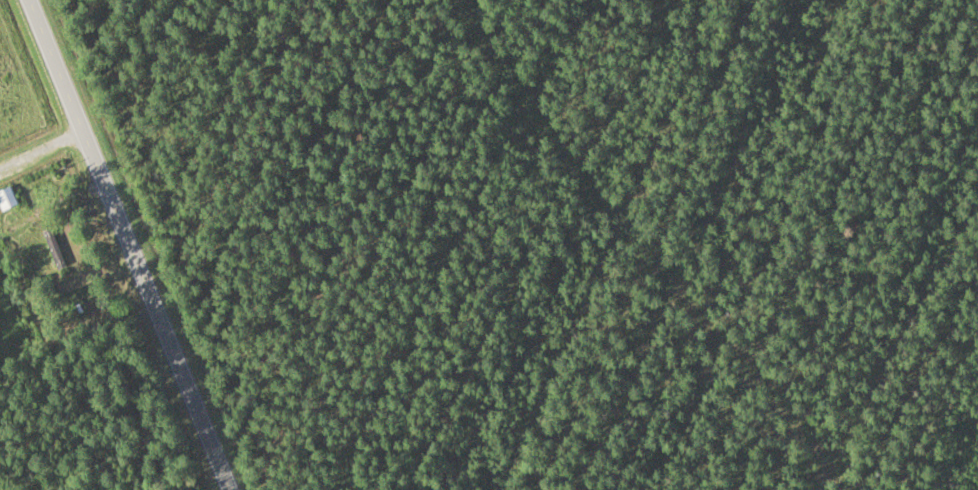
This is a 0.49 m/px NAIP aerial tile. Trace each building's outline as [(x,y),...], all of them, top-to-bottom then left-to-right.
[(1,211),(18,204),(11,186),(0,190),(0,208),(1,211)] [(42,230),(55,270),(64,267),(52,227),(42,230)]
